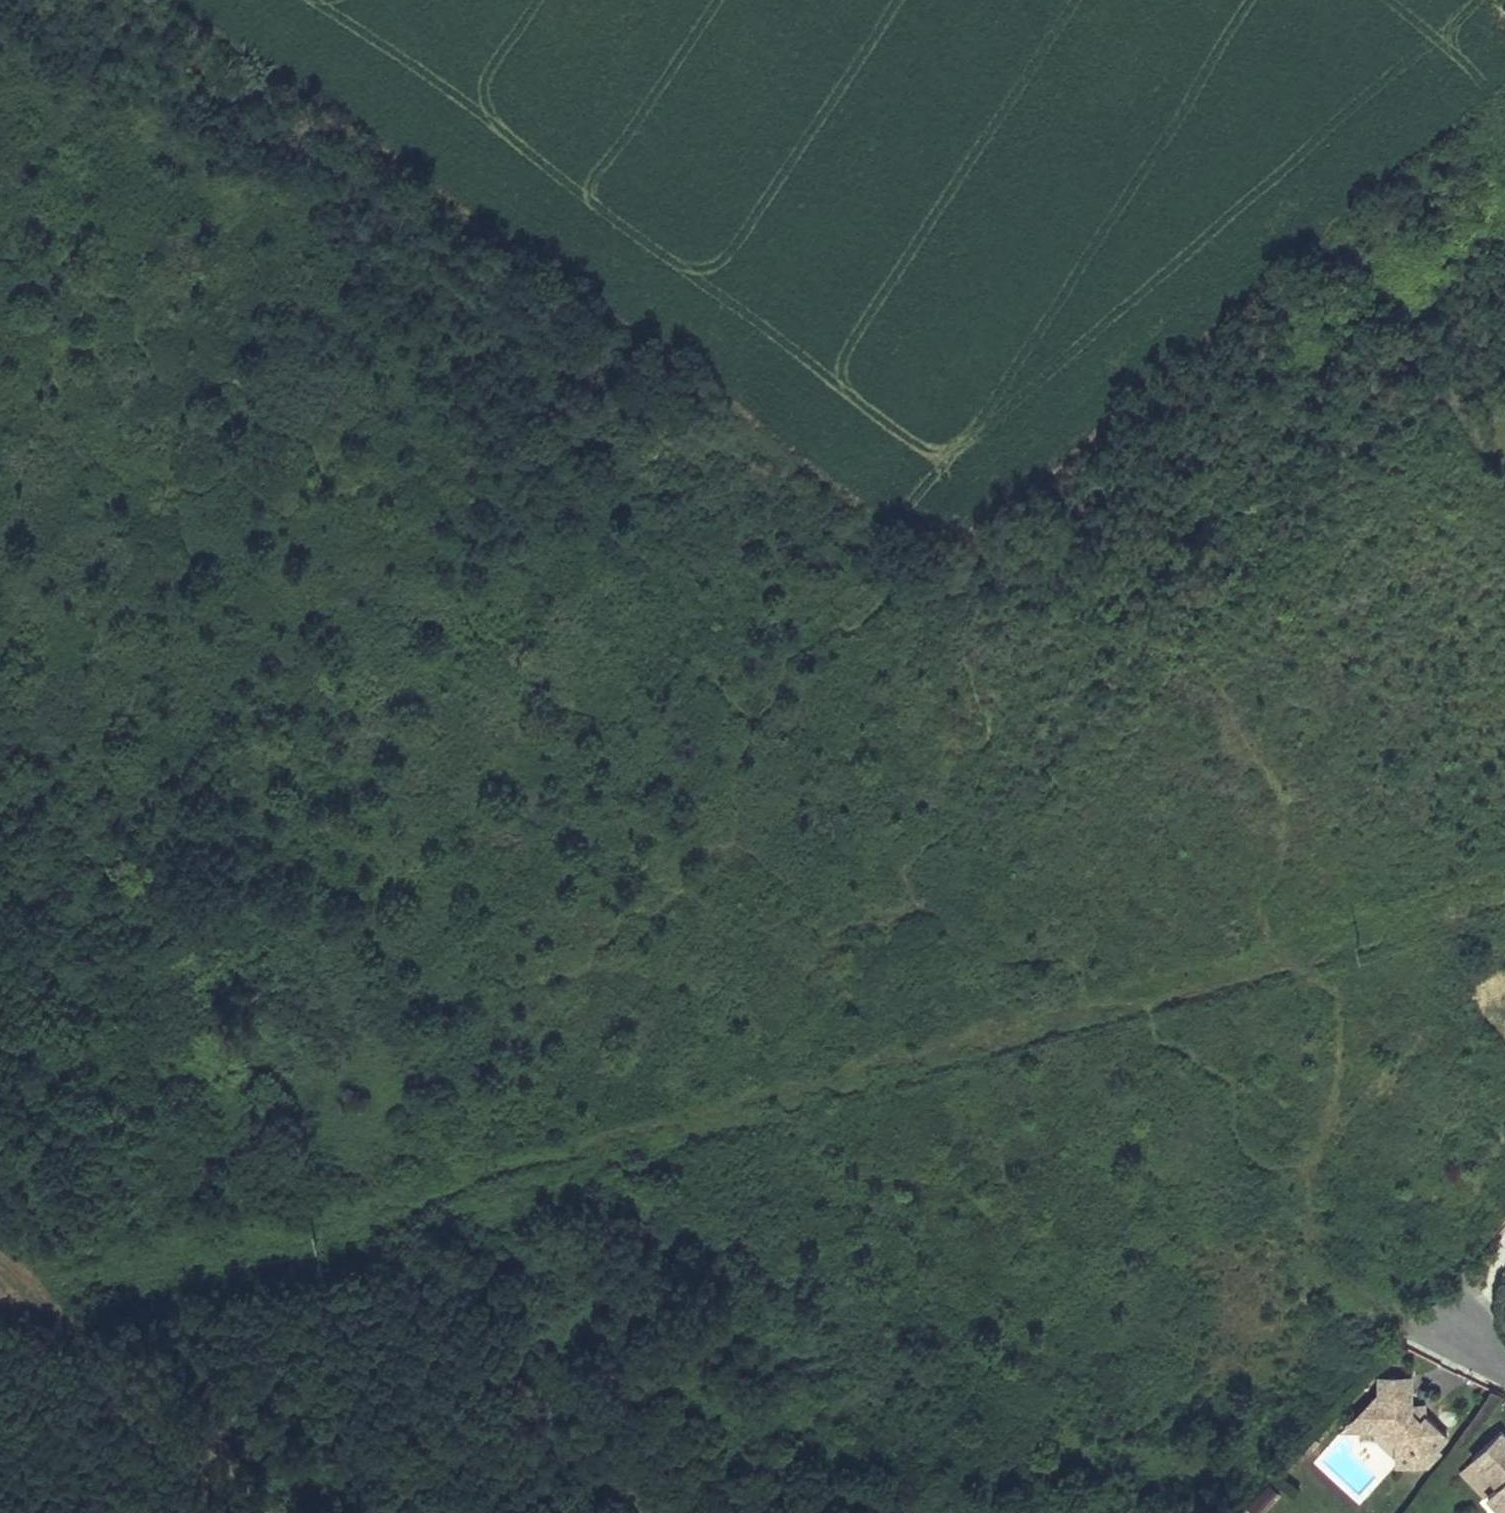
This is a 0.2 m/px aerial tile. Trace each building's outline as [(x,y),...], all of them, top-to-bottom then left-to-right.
[(1379,1376),(1379,1391),(1404,1391),(1411,1399),(1412,1376),(1379,1376)] [(1407,1405),(1411,1399),(1404,1391),(1379,1391),(1370,1401),(1371,1428),(1381,1428),(1396,1442),(1397,1464),(1427,1463),(1440,1450),(1437,1447),(1447,1435),(1425,1414),(1421,1419),(1407,1405)] [(1371,1428),(1370,1401),(1343,1429),(1371,1428)] [(1421,1419),(1425,1414),(1425,1404),(1407,1405),(1421,1419)] [(1500,1430),(1472,1457),(1474,1459),(1462,1471),(1487,1497),(1489,1494),(1502,1508),(1504,1504),(1504,1435),(1500,1430)] [(1309,1453),(1311,1451),(1319,1442),(1312,1436),(1302,1447),(1309,1453)]
